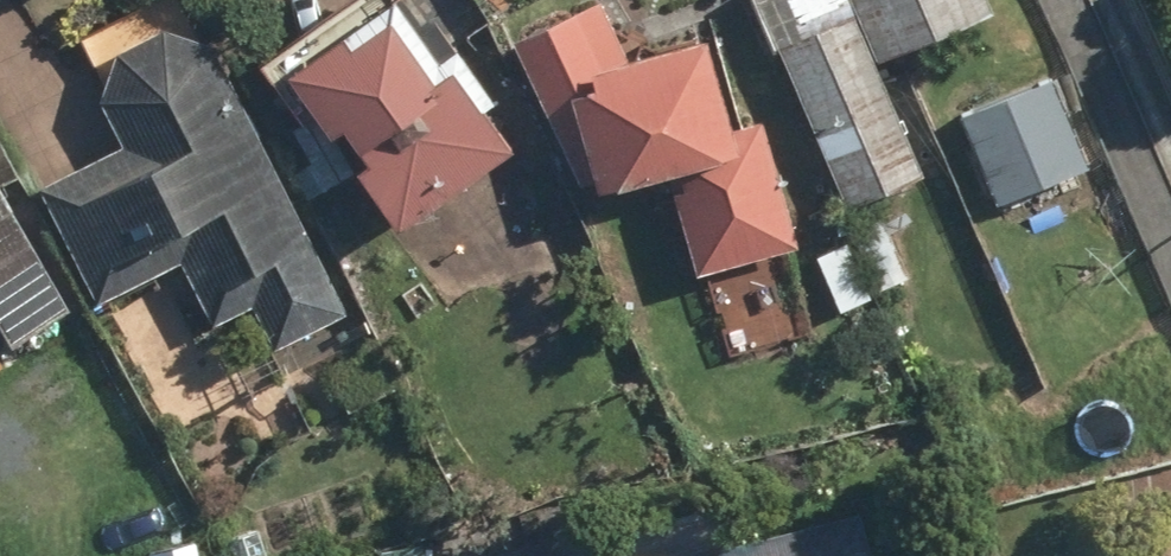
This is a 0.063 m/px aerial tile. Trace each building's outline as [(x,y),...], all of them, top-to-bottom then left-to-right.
[(598,0),(525,30),(594,200),(660,173),(699,270),(795,231),(751,121),(727,130),(688,33),(622,59),(598,0)] [(769,54),(779,51),(839,210),(919,180),(872,55),(984,12),(979,0),(749,0),(769,54)] [(429,58),(385,7),(337,47),(327,35),(276,77),(307,114),(283,134),(330,189),(345,177),(396,237),(508,142),(476,104),(488,94),(446,44),(429,58)] [(337,297),(228,122),(248,109),(199,30),(176,44),(163,23),(106,58),(117,76),(96,88),(123,132),(34,187),(105,303),(168,264),(208,329),(253,301),(274,336),(337,297)] [(1048,77),(953,120),(991,204),(1086,161),(1048,77)] [(14,176),(0,148),(0,184),(14,176)] [(65,311),(4,206),(0,209),(0,348),(65,311)] [(877,218),(814,255),(847,312),(911,275),(877,218)] [(672,555),(869,555),(853,503),(672,555)] [(373,554),(373,555),(422,555),(419,543),(373,554)]
